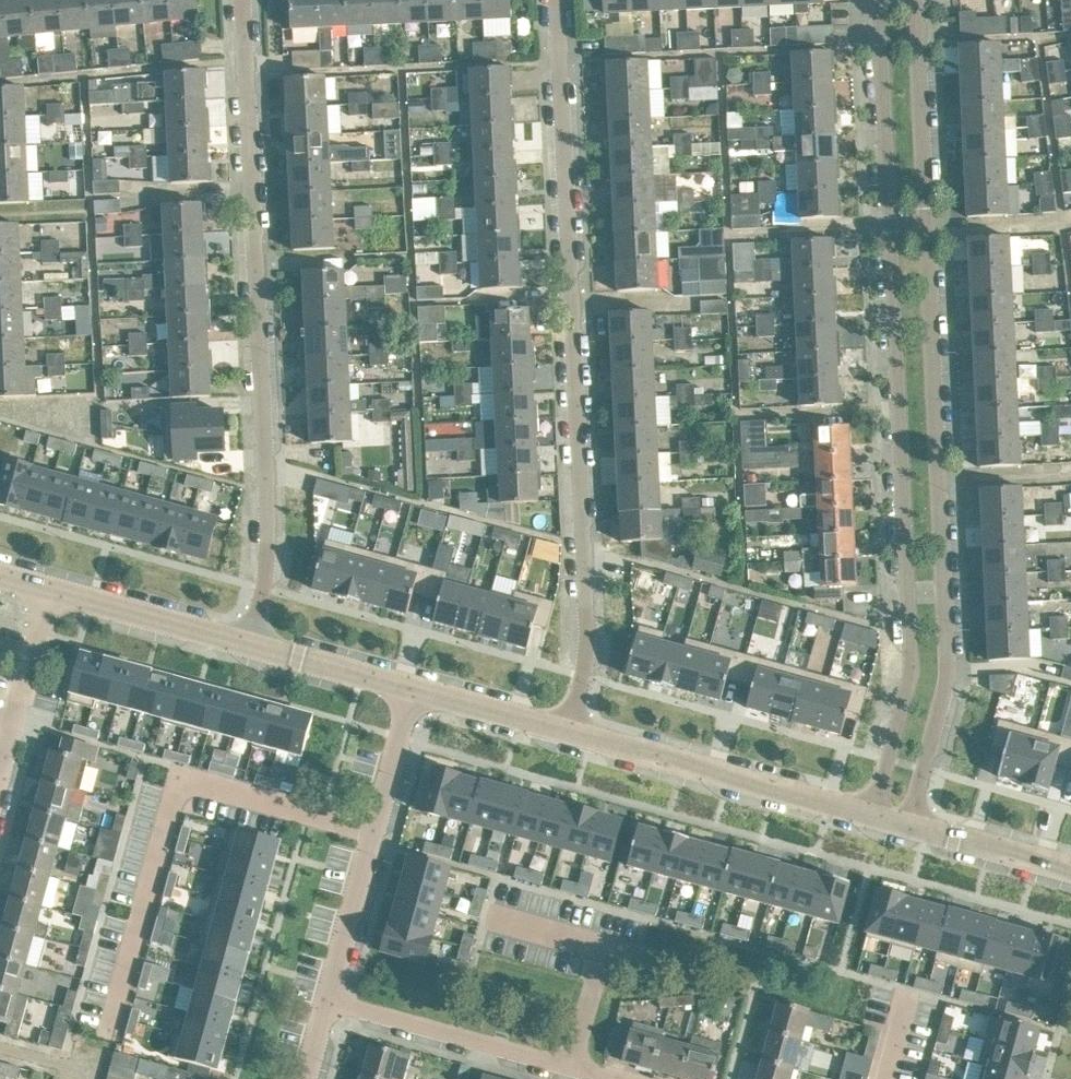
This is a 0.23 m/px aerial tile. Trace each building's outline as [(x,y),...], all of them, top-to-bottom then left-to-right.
[(4,0),(0,0),(0,38),(8,38),(4,0)] [(32,0),(5,0),(4,0),(8,38),(35,35),(32,0)] [(59,0),(32,0),(35,35),(63,32),(59,0)] [(87,0),(59,0),(63,32),(90,30),(87,0)] [(114,0),(87,0),(90,30),(117,27),(114,0)] [(142,0),(114,0),(117,27),(144,24),(142,0)] [(169,0),(142,0),(144,24),(171,22),(169,0)] [(171,22),(199,19),(197,0),(169,0),(171,22)] [(318,0),(290,0),(292,30),(319,28),(318,0)] [(345,0),(318,0),(319,28),(320,51),(321,58),(332,58),(331,28),(347,27),(345,0)] [(373,0),(345,0),(347,27),(374,26),(373,0)] [(400,0),(373,0),(374,26),(401,24),(400,0)] [(428,0),(400,0),(401,24),(429,23),(428,0)] [(455,0),(428,0),(429,23),(456,21),(455,0)] [(483,0),(455,0),(456,21),(484,20),(483,0)] [(484,20),(511,19),(510,0),(483,0),(484,20)] [(631,0),(584,0),(585,15),(632,13),(631,0)] [(659,0),(631,0),(632,13),(659,12),(659,0)] [(686,0),(659,0),(659,12),(687,10),(686,0)] [(714,0),(686,0),(687,10),(714,9),(714,0)] [(741,0),(714,0),(714,9),(742,7),(741,0)] [(797,5),(797,14),(809,14),(809,4),(824,3),(824,0),(796,0),(797,5)] [(1064,32),(1070,31),(1070,0),(1061,0),(1064,32)] [(996,35),(995,18),(977,18),(976,12),(961,12),(962,37),(996,35)] [(834,43),(833,25),(832,14),(825,15),(826,26),(815,26),(815,16),(809,16),(809,27),(797,27),(798,45),(834,43)] [(1006,17),(995,18),(996,35),(1007,34),(1006,17)] [(1033,17),(1021,18),(1022,34),(1033,34),(1033,17)] [(1022,34),(1021,18),(1010,18),(1011,34),(1022,34)] [(1049,21),(1050,32),(1058,31),(1057,20),(1049,21)] [(798,45),(797,27),(771,28),(772,46),(798,45)] [(754,29),(743,30),(744,48),(755,47),(754,29)] [(744,48),(743,30),(731,30),(732,48),(744,48)] [(689,51),(688,32),(677,33),(678,51),(689,51)] [(699,32),(688,32),(689,51),(700,50),(699,32)] [(646,35),(633,36),(634,53),(647,52),(646,35)] [(634,53),(633,36),(607,37),(607,54),(634,53)] [(431,64),(430,45),(430,37),(424,37),(424,45),(418,46),(419,64),(431,64)] [(201,41),(174,44),(176,62),(203,59),(201,41)] [(510,41),(485,42),(485,61),(512,59),(510,41)] [(485,61),(485,42),(473,43),(474,61),(485,61)] [(146,45),(148,57),(148,63),(160,62),(158,44),(146,45)] [(176,62),(174,44),(162,45),(164,63),(176,62)] [(1020,71),(1019,60),(1002,61),(1001,44),(960,46),(961,74),(1002,72),(1020,71)] [(441,45),(430,45),(431,64),(442,63),(441,45)] [(387,47),(376,48),(377,66),(388,66),(387,47)] [(130,48),(119,49),(121,67),(132,66),(130,48)] [(377,66),(376,48),(364,48),(365,67),(377,66)] [(121,67),(119,49),(108,50),(110,68),(121,67)] [(321,68),(321,58),(320,51),(293,52),(294,70),(321,68)] [(93,52),(94,69),(104,68),(102,52),(93,52)] [(835,70),(834,52),(792,54),(794,81),(831,80),(831,70),(835,70)] [(76,53),(65,54),(66,73),(78,72),(76,53)] [(66,73),(65,54),(53,56),(55,74),(66,73)] [(333,67),(332,58),(321,58),(321,68),(333,67)] [(718,87),(716,58),(695,59),(696,88),(718,87)] [(1037,58),(1019,60),(1020,71),(1039,69),(1037,58)] [(22,59),(10,60),(12,78),(23,77),(22,59)] [(10,60),(0,61),(0,79),(12,78),(10,60)] [(1065,72),(1064,64),(1064,60),(1046,62),(1047,74),(1063,72),(1065,72)] [(649,61),(629,62),(608,63),(610,91),(650,89),(649,61)] [(513,86),(512,68),(471,70),(472,97),(510,95),(509,86),(513,86)] [(1040,81),(1039,69),(1020,71),(1022,83),(1040,81)] [(208,89),(207,71),(166,73),(167,89),(156,89),(156,83),(113,85),(114,91),(99,92),(98,80),(89,81),(90,104),(126,103),(145,102),(167,100),(205,98),(204,89),(208,89)] [(772,83),(771,72),(752,73),(753,84),(772,83)] [(1004,101),(1002,72),(961,74),(962,103),(1004,101)] [(1066,83),(1065,72),(1063,72),(1047,74),(1048,85),(1066,83)] [(325,77),(307,78),(285,79),(287,107),(327,105),(325,77)] [(689,88),(688,77),(670,77),(671,89),(689,88)] [(832,90),(831,80),(794,81),(795,109),(837,107),(836,90),(832,90)] [(772,95),(772,83),(753,84),(754,96),(772,95)] [(0,88),(0,117),(26,116),(24,87),(0,88)] [(718,98),(718,87),(696,88),(689,88),(671,89),(672,100),(690,99),(690,100),(718,98)] [(450,99),(449,88),(431,89),(431,99),(450,99)] [(651,118),(650,89),(610,91),(611,120),(651,118)] [(367,104),(373,104),(377,104),(377,95),(373,92),(367,92),(349,93),(349,105),(367,104)] [(510,106),(510,95),(472,97),(473,125),(515,123),(514,106),(510,106)] [(205,109),(205,98),(167,100),(168,128),(210,126),(209,109),(205,109)] [(450,111),(450,99),(431,99),(432,111),(450,111)] [(1005,129),(1004,101),(962,103),(964,131),(1005,129)] [(146,113),(145,102),(126,103),(127,114),(146,113)] [(424,102),(409,102),(410,113),(425,113),(424,102)] [(66,103),(47,104),(47,115),(66,113),(66,103)] [(400,103),(377,104),(373,104),(374,119),(401,118),(400,103)] [(349,105),(350,116),(368,115),(367,104),(349,105)] [(328,134),(327,105),(287,107),(288,136),(328,134)] [(838,125),(837,107),(795,109),(797,137),(834,135),(834,125),(838,125)] [(66,126),(66,113),(47,115),(48,127),(66,126)] [(1044,114),(1026,117),(1027,128),(1046,125),(1044,114)] [(1070,114),(1052,117),(1054,128),(1070,126),(1070,116),(1070,114)] [(26,116),(0,117),(0,146),(27,145),(26,116)] [(653,146),(651,118),(611,120),(612,148),(653,146)] [(516,140),(515,123),(473,125),(475,152),(512,150),(512,141),(516,140)] [(469,125),(445,127),(445,135),(469,134),(469,125)] [(1047,137),(1046,125),(1027,128),(1029,139),(1047,137)] [(211,144),(210,126),(168,128),(170,156),(207,154),(207,144),(211,144)] [(1054,128),(1055,139),(1070,137),(1070,126),(1054,128)] [(728,140),(741,140),(756,139),(774,138),(774,127),(728,129),(728,140)] [(1007,158),(1005,129),(964,131),(965,160),(1007,158)] [(390,159),(403,159),(402,131),(389,132),(390,159)] [(344,145),(329,146),(328,134),(288,136),(290,165),(330,163),(352,161),(370,160),(369,147),(353,148),(344,145)] [(692,145),(692,134),(673,134),(674,146),(692,145)] [(835,144),(834,135),(797,137),(774,138),(774,149),(774,153),(797,152),(798,164),(839,162),(839,144),(835,144)] [(774,149),(774,138),(756,139),(741,140),(742,151),(757,150),(774,149)] [(83,142),(70,143),(71,159),(84,158),(83,144),(83,142)] [(413,144),(414,155),(453,153),(452,142),(413,144)] [(27,145),(0,146),(0,175),(28,173),(27,145)] [(693,156),(692,145),(674,146),(674,157),(693,156)] [(148,156),(147,146),(129,146),(129,157),(148,156)] [(654,175),(653,146),(612,148),(614,177),(654,175)] [(513,160),(512,150),(475,152),(476,180),(518,178),(517,160),(513,160)] [(453,165),(453,153),(414,155),(414,167),(453,165)] [(208,163),(207,154),(170,156),(171,183),(213,181),(212,163),(208,163)] [(148,168),(148,157),(148,156),(129,157),(130,169),(148,168)] [(1008,187),(1007,158),(965,160),(966,189),(1008,187)] [(371,172),(370,160),(352,161),(353,173),(371,172)] [(840,179),(839,162),(798,164),(799,191),(837,190),(836,179),(840,179)] [(331,191),(330,163),(290,165),(291,193),(331,191)] [(1060,171),(1061,183),(1070,181),(1070,170),(1060,171)] [(69,171),(51,171),(52,183),(69,183),(69,171)] [(1053,182),(1052,171),(1033,173),(1035,185),(1053,182)] [(28,173),(0,175),(0,204),(29,202),(28,173)] [(656,204),(654,175),(614,177),(615,205),(656,204)] [(518,195),(518,178),(476,180),(477,207),(515,205),(515,195),(518,195)] [(94,181),(94,194),(121,193),(120,180),(94,181)] [(758,182),(759,193),(777,192),(776,181),(758,182)] [(1061,183),(1063,193),(1070,192),(1070,181),(1061,183)] [(1055,193),(1053,182),(1035,185),(1036,196),(1055,193)] [(1009,215),(1008,187),(966,189),(968,217),(1009,215)] [(676,191),(677,203),(694,202),(694,190),(676,191)] [(837,199),(837,190),(799,191),(801,219),(842,217),(841,199),(837,199)] [(333,220),(331,191),(291,193),(292,222),(333,220)] [(777,203),(777,192),(759,193),(731,195),(732,208),(733,229),(759,228),(758,216),(760,215),(759,204),(777,203)] [(455,208),(455,197),(436,198),(437,209),(455,208)] [(1055,198),(1041,198),(1042,214),(1057,213),(1055,198)] [(95,214),(122,213),(121,200),(95,201),(95,214)] [(695,213),(694,202),(677,203),(677,214),(695,213)] [(206,222),(205,204),(163,205),(165,233),(202,231),(202,222),(206,222)] [(657,232),(656,204),(615,205),(616,234),(657,232)] [(386,205),(372,206),(354,207),(355,218),(387,216),(386,205)] [(516,215),(515,205),(477,207),(479,234),(520,232),(519,215),(516,215)] [(456,220),(455,208),(437,209),(437,221),(456,220)] [(387,226),(387,216),(355,218),(355,230),(374,229),(374,227),(387,226)] [(334,248),(333,231),(355,230),(355,218),(333,220),(292,222),(294,250),(334,248)] [(0,225),(0,254),(20,253),(19,224),(0,225)] [(143,234),(143,224),(124,225),(124,235),(143,234)] [(724,229),(699,230),(700,243),(724,242),(724,229)] [(203,242),(202,231),(165,233),(166,261),(208,258),(207,241),(203,242)] [(521,249),(520,232),(479,234),(480,262),(518,260),(517,250),(521,249)] [(658,261),(657,232),(616,234),(618,263),(658,261)] [(144,247),(143,234),(124,235),(125,248),(144,247)] [(1010,237),(991,238),(969,239),(970,267),(1012,265),(1010,237)] [(835,257),(834,239),(793,241),(794,269),(832,267),(831,258),(835,257)] [(42,241),(42,252),(61,251),(60,240),(42,241)] [(733,244),(734,269),(735,273),(755,272),(772,271),(771,259),(755,260),(754,243),(733,244)] [(679,259),(697,258),(699,258),(725,257),(725,246),(678,248),(679,259)] [(62,263),(61,251),(42,252),(43,264),(62,263)] [(458,251),(439,252),(439,264),(458,263),(458,251)] [(1050,252),(1032,253),(1033,265),(1051,264),(1050,252)] [(20,253),(0,254),(0,283),(22,282),(20,253)] [(726,281),(725,257),(699,258),(700,282),(701,295),(727,294),(726,281)] [(205,286),(205,276),(209,276),(208,258),(166,261),(167,274),(143,275),(143,278),(145,278),(146,290),(167,289),(167,288),(205,286)] [(697,270),(697,258),(679,259),(680,270),(697,270)] [(518,269),(518,260),(480,262),(481,289),(523,287),(522,269),(518,269)] [(660,290),(658,261),(618,263),(619,291),(660,290)] [(458,274),(458,263),(439,264),(440,275),(458,274)] [(1052,275),(1051,264),(1033,265),(1033,276),(1052,275)] [(1013,294),(1012,265),(970,267),(972,296),(1013,294)] [(832,277),(832,267),(794,269),(796,296),(837,294),(836,277),(832,277)] [(343,270),(325,271),(304,272),(305,301),(345,299),(367,298),(386,297),(386,295),(385,286),(344,287),(343,270)] [(755,272),(755,282),(772,282),(772,271),(755,272)] [(408,275),(384,275),(385,286),(386,295),(409,294),(408,275)] [(145,278),(143,278),(105,280),(105,292),(127,291),(146,290),(145,278)] [(22,282),(0,283),(0,312),(23,311),(45,310),(44,298),(23,299),(22,282)] [(206,296),(205,286),(167,288),(167,289),(169,316),(210,313),(209,296),(206,296)] [(444,286),(417,287),(418,301),(445,299),(444,286)] [(146,301),(146,290),(127,291),(128,302),(146,301)] [(838,312),(837,294),(796,296),(797,324),(834,322),(834,312),(838,312)] [(1014,323),(1013,294),(972,296),(973,325),(1014,323)] [(79,296),(44,298),(45,310),(76,308),(76,307),(79,306),(79,296)] [(406,296),(386,297),(367,298),(368,310),(406,308),(406,296)] [(346,327),(345,299),(305,301),(306,329),(346,327)] [(728,313),(727,300),(701,301),(702,314),(728,313)] [(420,342),(438,341),(438,324),(447,324),(446,306),(418,307),(420,342)] [(76,316),(76,308),(45,310),(45,321),(64,320),(64,316),(76,316)] [(534,327),(533,309),(491,311),(492,337),(530,336),(530,327),(534,327)] [(1053,309),(1035,310),(1035,321),(1053,320),(1053,309)] [(23,311),(0,312),(0,340),(24,339),(23,311)] [(652,340),(651,317),(651,311),(611,313),(612,342),(652,340)] [(211,331),(210,313),(169,316),(170,343),(208,341),(207,331),(211,331)] [(775,314),(756,315),(757,325),(775,324),(775,314)] [(1054,332),(1053,320),(1035,321),(1036,333),(1054,332)] [(835,332),(834,322),(797,324),(798,351),(840,349),(839,331),(835,332)] [(1016,351),(1014,323),(973,325),(974,353),(1016,351)] [(775,337),(775,324),(757,325),(757,337),(775,337)] [(347,356),(346,327),(306,329),(308,358),(347,356)] [(693,338),(692,328),(674,328),(675,339),(693,338)] [(148,333),(131,333),(131,345),(148,344),(148,333)] [(531,347),(530,336),(492,337),(494,365),(535,364),(535,346),(531,347)] [(693,350),(693,338),(675,339),(675,351),(693,350)] [(24,339),(0,340),(0,368),(26,367),(24,339)] [(471,352),(470,339),(452,340),(453,352),(471,352)] [(654,369),(652,340),(612,342),(613,371),(654,369)] [(208,351),(208,341),(170,343),(171,371),(213,368),(212,350),(208,351)] [(388,343),(369,343),(370,354),(388,353),(388,343)] [(149,356),(148,344),(131,345),(132,357),(149,356)] [(841,366),(840,349),(798,351),(799,378),(837,376),(837,367),(841,366)] [(1017,380),(1016,351),(974,353),(976,382),(1017,380)] [(47,354),(48,366),(66,365),(65,353),(47,354)] [(389,365),(388,353),(370,354),(371,366),(389,365)] [(349,384),(347,356),(308,358),(309,386),(349,384)] [(738,360),(739,381),(752,380),(751,360),(738,360)] [(536,381),(535,364),(494,365),(496,392),(533,391),(532,382),(536,381)] [(67,375),(66,365),(48,366),(48,376),(67,375)] [(1056,366),(1037,367),(1038,378),(1056,378),(1070,377),(1070,365),(1056,366)] [(41,366),(26,367),(0,368),(0,397),(37,395),(36,378),(42,378),(41,366)] [(214,385),(213,368),(171,371),(172,398),(211,396),(210,385),(214,385)] [(655,397),(654,369),(613,371),(615,399),(655,397)] [(837,376),(799,378),(785,379),(786,407),(842,404),(841,386),(837,386),(837,376)] [(1057,389),(1056,378),(1038,378),(1039,390),(1057,389)] [(777,379),(760,380),(761,392),(778,391),(777,379)] [(1019,408),(1017,380),(976,382),(977,410),(1019,408)] [(473,394),(473,383),(454,384),(455,395),(473,394)] [(350,401),(349,384),(309,386),(310,414),(350,413),(367,412),(366,400),(350,401)] [(696,396),(695,384),(677,385),(677,396),(696,396)] [(132,388),(132,400),(151,399),(150,387),(132,388)] [(533,401),(533,391),(496,392),(497,420),(538,419),(537,401),(533,401)] [(473,406),(473,394),(455,395),(455,396),(448,397),(448,407),(473,406)] [(712,406),(712,395),(696,396),(677,396),(663,397),(664,408),(696,407),(712,406)] [(657,426),(655,397),(615,399),(616,428),(657,426)] [(391,399),(372,400),(373,411),(391,410),(391,399)] [(1052,406),(1052,418),(1070,418),(1070,405),(1052,406)] [(194,406),(173,407),(174,433),(224,431),(223,411),(194,413),(194,406)] [(1020,437),(1019,408),(977,410),(978,439),(1020,437)] [(112,410),(101,411),(102,425),(113,424),(112,410)] [(373,422),(392,422),(391,410),(373,411),(373,422)] [(352,442),(350,413),(310,414),(312,443),(352,442)] [(539,436),(538,419),(497,420),(499,447),(536,446),(535,436),(539,436)] [(798,446),(768,448),(766,421),(741,421),(742,458),(799,455),(798,446)] [(1059,435),(1059,424),(1059,423),(1040,424),(1041,436),(1059,435)] [(113,424),(102,425),(102,439),(113,438),(113,424)] [(658,454),(657,426),(616,428),(617,456),(658,454)] [(850,452),(849,426),(814,427),(816,454),(850,452)] [(38,445),(41,434),(27,430),(25,441),(38,445)] [(224,431),(174,433),(176,460),(196,459),(196,452),(225,451),(224,431)] [(1060,446),(1059,435),(1041,436),(1042,447),(1060,446)] [(64,440),(50,436),(47,447),(61,451),(64,440)] [(1021,465),(1020,437),(978,439),(980,467),(1021,465)] [(457,439),(457,450),(476,449),(475,438),(457,439)] [(457,450),(457,439),(425,441),(426,452),(457,450)] [(78,444),(64,440),(61,451),(75,455),(78,444)] [(680,442),(680,452),(699,452),(698,441),(680,442)] [(536,456),(536,446),(499,447),(500,475),(541,473),(540,456),(536,456)] [(106,463),(109,453),(96,449),(93,459),(106,463)] [(476,461),(476,449),(457,450),(426,452),(426,463),(476,461)] [(341,452),(342,473),(353,472),(353,468),(352,452),(341,452)] [(699,463),(699,452),(680,452),(681,464),(699,463)] [(851,479),(850,452),(816,454),(817,481),(851,479)] [(123,456),(109,453),(106,463),(120,467),(123,456)] [(659,483),(658,454),(617,456),(619,485),(659,483)] [(799,467),(799,455),(742,458),(743,470),(799,467)] [(152,476),(155,465),(141,461),(138,472),(152,476)] [(0,486),(0,504),(20,510),(21,509),(31,470),(6,463),(0,486)] [(169,469),(155,465),(152,476),(166,479),(169,469)] [(54,476),(31,470),(21,509),(43,515),(54,476)] [(539,501),(538,491),(542,491),(541,473),(500,475),(490,475),(491,503),(505,503),(539,501)] [(199,489),(202,478),(188,474),(185,485),(199,489)] [(77,482),(54,476),(43,515),(66,521),(77,482)] [(215,482),(202,478),(199,489),(212,492),(215,482)] [(429,500),(441,503),(440,479),(428,479),(429,500)] [(853,506),(851,479),(817,481),(818,495),(800,496),(801,508),(802,508),(819,508),(853,506)] [(100,488),(77,482),(66,521),(66,522),(89,529),(100,488)] [(661,511),(659,483),(619,485),(620,513),(661,511)] [(744,485),(745,507),(767,506),(766,484),(744,485)] [(1022,487),(1003,488),(981,489),(982,518),(1024,516),(1022,487)] [(122,495),(100,488),(89,529),(111,535),(112,534),(122,495)] [(352,488),(349,499),(363,502),(366,492),(352,488)] [(506,521),(505,503),(491,503),(478,503),(478,492),(460,493),(461,509),(506,521)] [(1063,494),(1064,512),(1070,511),(1070,493),(1063,494)] [(145,501),(122,495),(112,534),(134,540),(145,501)] [(375,495),(373,505),(386,509),(389,498),(375,495)] [(389,498),(386,509),(400,512),(403,502),(389,498)] [(701,498),(682,498),(683,510),(701,509),(701,498)] [(168,507),(145,501),(134,540),(157,546),(168,507)] [(1063,503),(1045,504),(1045,515),(1064,514),(1063,503)] [(854,532),(853,506),(819,508),(820,534),(854,532)] [(192,514),(168,507),(157,546),(157,547),(181,554),(181,553),(192,514)] [(803,519),(802,508),(801,508),(782,509),(783,520),(803,519)] [(702,519),(701,509),(683,510),(684,520),(702,519)] [(679,539),(678,517),(678,510),(661,511),(620,513),(622,542),(641,541),(642,557),(673,565),(671,539),(679,539)] [(769,522),(768,510),(746,511),(746,523),(769,522)] [(1064,514),(1045,515),(1046,526),(1070,525),(1070,513),(1064,514)] [(217,520),(192,514),(181,553),(206,560),(217,520)] [(439,515),(435,529),(444,532),(448,517),(439,515)] [(1041,515),(1024,516),(982,518),(984,546),(1025,544),(1024,530),(1042,529),(1041,515)] [(459,534),(463,522),(450,518),(447,531),(459,534)] [(495,527),(492,537),(506,541),(509,531),(495,527)] [(509,531),(506,541),(519,545),(522,534),(509,531)] [(855,559),(854,532),(820,534),(821,548),(803,549),(803,552),(803,561),(855,559)] [(326,540),(313,589),(337,595),(338,596),(351,546),(326,540)] [(434,569),(426,596),(440,600),(434,622),(457,628),(468,589),(469,590),(474,571),(451,564),(456,548),(440,544),(433,569),(434,569)] [(1026,573),(1025,544),(984,546),(985,575),(1026,573)] [(337,595),(337,597),(361,603),(362,602),(361,602),(374,553),(351,546),(338,596),(337,595)] [(693,568),(721,576),(727,558),(699,550),(693,568)] [(803,561),(803,552),(785,553),(785,562),(803,561)] [(374,553),(361,602),(362,602),(383,608),(397,559),(374,553)] [(397,559),(383,608),(407,615),(413,593),(426,596),(434,569),(433,569),(397,559)] [(857,586),(855,559),(803,561),(804,570),(804,573),(822,572),(822,587),(817,587),(818,600),(844,599),(844,586),(857,586)] [(1048,561),(1048,572),(1066,571),(1066,560),(1048,561)] [(804,570),(803,561),(785,562),(785,571),(804,570)] [(1066,571),(1048,572),(1049,583),(1066,582),(1066,583),(1070,583),(1070,571),(1066,571)] [(667,572),(664,583),(677,587),(680,576),(667,572)] [(1028,601),(1026,573),(985,575),(986,603),(1028,601)] [(680,576),(677,587),(691,591),(694,580),(680,576)] [(712,585),(709,596),(722,600),(725,589),(712,585)] [(468,589),(457,628),(479,634),(480,635),(491,596),(490,595),(469,590),(468,589)] [(479,634),(479,636),(502,642),(515,597),(514,596),(491,590),(490,595),(491,596),(480,635),(479,634)] [(515,597),(502,642),(528,649),(534,626),(547,629),(555,602),(515,591),(514,596),(515,597)] [(1029,630),(1028,601),(986,603),(988,632),(1029,630)] [(809,612),(806,623),(819,626),(822,616),(809,612)] [(822,616),(819,626),(833,630),(836,620),(822,616)] [(1069,628),(1069,616),(1050,617),(1051,629),(1069,628)] [(845,622),(840,640),(879,650),(879,633),(874,630),(845,622)] [(640,626),(626,675),(650,681),(651,682),(662,643),(663,643),(666,633),(640,626)] [(1069,639),(1069,628),(1051,629),(1051,640),(1069,639)] [(1030,659),(1029,630),(988,632),(989,661),(1030,659)] [(685,649),(674,688),(675,688),(697,694),(710,645),(686,638),(684,648),(685,649)] [(650,681),(650,683),(675,689),(675,688),(674,688),(685,649),(684,648),(663,643),(662,643),(651,682),(650,681)] [(710,645),(697,694),(721,701),(727,679),(740,682),(747,655),(710,645)] [(81,653),(71,691),(96,698),(106,660),(81,653)] [(747,655),(740,682),(753,686),(747,708),(771,714),(784,665),(747,655)] [(106,660),(96,698),(118,705),(129,667),(106,660)] [(784,665),(771,714),(792,720),(794,721),(807,671),(784,665)] [(1065,665),(1061,678),(1070,681),(1070,667),(1065,665)] [(129,667),(118,705),(141,711),(152,673),(129,667)] [(792,720),(792,721),(816,728),(830,678),(807,671),(794,721),(792,720)] [(152,673),(141,711),(164,717),(174,679),(152,673)] [(1012,686),(1016,675),(990,676),(991,690),(1014,696),(1016,687),(1012,686)] [(830,678),(816,728),(841,735),(847,712),(861,715),(868,688),(830,678)] [(174,679),(164,717),(187,723),(197,685),(174,679)] [(197,685),(187,723),(209,729),(220,692),(197,685)] [(220,692),(209,729),(232,736),(243,698),(220,692)] [(243,698),(232,736),(255,742),(265,704),(243,698)] [(265,704),(255,742),(278,748),(288,710),(265,704)] [(288,710),(278,748),(303,755),(313,717),(288,710)] [(994,739),(992,747),(1005,751),(998,777),(1022,783),(1023,784),(1038,731),(999,720),(994,739)] [(77,725),(75,734),(85,737),(87,728),(77,725)] [(87,728),(85,737),(96,740),(98,731),(87,728)] [(1022,786),(1048,793),(1055,765),(1069,768),(1070,759),(1070,740),(1038,731),(1023,784),(1022,783),(1022,786)] [(122,738),(120,746),(131,749),(133,741),(122,738)] [(81,790),(89,762),(94,763),(98,748),(69,740),(65,754),(52,751),(44,780),(73,788),(81,790)] [(133,741),(131,749),(141,752),(143,744),(133,741)] [(168,750),(166,759),(176,762),(178,753),(168,750)] [(178,753),(176,762),(187,765),(189,756),(178,753)] [(128,777),(137,780),(141,763),(132,761),(128,777)] [(213,763),(211,771),(222,774),(224,766),(213,763)] [(224,766),(222,774),(232,777),(234,769),(224,766)] [(434,768),(422,811),(448,818),(449,817),(448,817),(459,776),(460,777),(460,775),(434,768)] [(259,775),(257,784),(267,787),(269,778),(259,775)] [(459,776),(448,817),(449,817),(470,823),(481,783),(480,782),(460,777),(459,776)] [(269,778),(267,787),(278,789),(280,781),(269,778)] [(69,804),(73,788),(44,780),(36,810),(65,818),(80,822),(84,808),(69,804)] [(481,783),(470,823),(493,829),(505,788),(481,781),(480,782),(481,783)] [(505,788),(493,829),(516,835),(527,795),(528,795),(528,794),(505,788)] [(527,795),(516,835),(539,842),(550,801),(528,795),(527,795)] [(550,801),(539,842),(561,848),(572,808),(571,807),(550,801)] [(572,808),(561,848),(585,855),(596,814),(598,814),(598,813),(572,806),(571,807),(572,808)] [(57,847),(65,818),(36,810),(28,839),(57,847)] [(122,835),(127,817),(117,814),(112,832),(122,835)] [(596,814),(585,855),(610,861),(621,821),(598,814),(596,814)] [(639,826),(628,866),(653,873),(664,833),(663,832),(639,826)] [(231,827),(225,852),(235,855),(235,854),(273,864),(279,840),(231,827)] [(182,828),(179,838),(187,841),(190,830),(182,828)] [(122,835),(112,832),(109,831),(105,844),(100,842),(95,858),(114,864),(122,835)] [(664,833),(653,873),(677,880),(688,839),(689,840),(689,838),(663,831),(663,832),(664,833)] [(179,838),(176,849),(185,851),(187,841),(179,838)] [(49,876),(57,847),(28,839),(20,868),(49,876)] [(688,839),(677,880),(700,886),(711,845),(689,840),(688,839)] [(426,842),(423,852),(437,856),(440,845),(426,842)] [(440,845),(437,856),(451,860),(453,849),(440,845)] [(711,845),(700,886),(722,892),(733,852),(732,851),(711,845)] [(733,852),(722,892),(745,898),(756,857),(733,850),(732,851),(733,852)] [(222,852),(217,872),(219,873),(229,875),(229,877),(267,887),(273,864),(235,854),(235,855),(225,852),(222,852)] [(482,869),(485,858),(471,854),(469,865),(482,869)] [(410,857),(403,882),(443,893),(450,868),(410,857)] [(756,857),(745,898),(768,905),(779,864),(780,864),(780,863),(756,857)] [(496,872),(499,862),(485,858),(482,869),(496,872)] [(779,864),(768,905),(791,911),(802,870),(780,864),(779,864)] [(528,881),(531,871),(517,867),(514,877),(528,881)] [(41,906),(49,876),(20,868),(12,898),(41,906)] [(802,870),(791,911),(813,917),(824,877),(823,876),(802,870)] [(542,885),(544,874),(531,871),(528,881),(542,885)] [(111,875),(101,873),(96,889),(106,892),(111,875)] [(169,873),(167,884),(175,886),(178,876),(169,873)] [(219,873),(212,897),(260,910),(267,887),(229,877),(229,875),(219,873)] [(824,877),(813,917),(838,924),(850,882),(824,875),(823,876),(824,877)] [(573,894),(576,883),(562,879),(560,890),(573,894)] [(403,882),(397,904),(437,915),(443,893),(403,882)] [(590,887),(576,883),(573,894),(587,897),(590,887)] [(167,884),(164,894),(172,897),(175,886),(167,884)] [(106,892),(96,889),(82,885),(74,914),(84,916),(83,917),(98,921),(106,892)] [(477,887),(474,901),(484,904),(488,890),(477,887)] [(879,891),(868,932),(893,939),(904,898),(879,891)] [(212,897),(206,919),(254,932),(260,910),(212,897)] [(36,922),(41,906),(12,898),(4,928),(32,936),(46,939),(50,926),(36,922)] [(642,912),(645,902),(631,898),(628,909),(642,912)] [(904,898),(893,939),(916,945),(927,905),(905,899),(905,898),(904,898)] [(484,904),(474,901),(470,915),(480,918),(484,904)] [(656,916),(659,906),(645,902),(642,912),(656,916)] [(391,926),(390,927),(431,938),(431,937),(437,915),(397,904),(391,926)] [(927,905),(916,945),(938,952),(950,910),(949,910),(949,911),(927,905)] [(950,910),(938,952),(961,958),(972,916),(950,910)] [(689,925),(692,915),(678,911),(675,922),(689,925)] [(702,929),(705,918),(692,915),(689,925),(702,929)] [(972,916),(961,958),(984,964),(995,923),(972,916)] [(90,952),(98,921),(83,917),(80,929),(85,930),(80,949),(90,952)] [(157,919),(154,929),(163,932),(165,921),(157,919)] [(206,919),(200,943),(205,945),(210,946),(210,945),(248,955),(254,932),(206,919)] [(734,938),(737,927),(723,923),(721,934),(734,938)] [(995,923),(984,964),(1007,970),(1018,930),(995,924),(996,923),(995,923)] [(389,926),(382,952),(425,964),(432,937),(431,937),(431,938),(390,927),(391,926),(389,926)] [(751,931),(737,927),(734,938),(748,941),(751,931)] [(32,936),(4,928),(0,942),(0,958),(24,965),(32,936)] [(154,929),(151,940),(160,942),(163,932),(154,929)] [(1018,930),(1007,970),(1029,976),(1028,978),(1029,978),(1041,935),(1040,935),(1040,936),(1018,930)] [(465,933),(461,947),(472,949),(475,936),(465,933)] [(1041,935),(1029,978),(1054,985),(1057,972),(1061,973),(1066,955),(1062,955),(1066,942),(1041,935)] [(780,950),(783,940),(769,936),(766,946),(780,950)] [(793,954),(796,943),(783,940),(780,950),(793,954)] [(205,945),(199,966),(204,968),(242,978),(248,955),(210,945),(210,946),(205,945)] [(806,946),(803,956),(816,960),(819,950),(806,946)] [(472,949),(461,947),(457,960),(468,963),(472,949)] [(85,967),(90,952),(80,949),(76,964),(85,967)] [(24,965),(0,958),(0,989),(16,994),(24,965)] [(145,964),(142,975),(150,977),(153,967),(145,964)] [(871,964),(868,975),(882,979),(885,968),(871,964)] [(204,968),(198,990),(235,1001),(242,978),(204,968)] [(885,968),(882,979),(896,982),(899,972),(885,968)] [(142,975),(139,985),(147,988),(150,977),(142,975)] [(917,977),(914,987),(928,991),(931,981),(917,977)] [(931,981),(928,991),(941,995),(944,984),(931,981)] [(29,998),(29,997),(16,994),(0,989),(0,1021),(8,1023),(5,1034),(18,1038),(29,998)] [(962,989),(959,1000),(973,1003),(976,993),(962,989)] [(61,1005),(60,1006),(73,1010),(78,992),(69,990),(65,1006),(61,1005)] [(198,990),(191,1013),(229,1023),(235,1001),(198,990)] [(976,993),(973,1003),(987,1007),(990,997),(976,993)] [(694,995),(677,997),(678,1006),(695,1005),(694,995)] [(678,1006),(677,997),(660,998),(661,1008),(678,1006)] [(715,1009),(713,1019),(728,1023),(735,997),(698,1002),(699,1012),(715,1009)] [(830,1033),(834,1018),(779,1002),(771,1031),(801,1039),(805,1026),(830,1033)] [(1008,1002),(1005,1012),(1019,1016),(1021,1005),(1008,1002)] [(1021,1005),(1019,1016),(1032,1020),(1035,1009),(1021,1005)] [(63,1050),(73,1010),(60,1006),(50,1046),(63,1050)] [(132,1010),(129,1020),(138,1023),(140,1012),(132,1010)] [(185,1035),(185,1036),(223,1046),(229,1023),(191,1013),(185,1035)] [(950,1031),(954,1017),(944,1014),(940,1028),(950,1031)] [(1002,1018),(995,1042),(995,1043),(1034,1054),(1034,1053),(1041,1029),(1002,1018)] [(129,1020),(126,1031),(135,1033),(138,1023),(129,1020)] [(653,1069),(661,1039),(664,1030),(634,1022),(631,1032),(614,1028),(607,1056),(624,1060),(624,1061),(653,1069)] [(872,1028),(868,1045),(864,1057),(874,1059),(882,1030),(872,1028)] [(936,1042),(947,1044),(950,1031),(940,1028),(936,1042)] [(793,1068),(801,1039),(771,1031),(763,1060),(793,1068)] [(175,1032),(168,1057),(216,1070),(223,1046),(185,1036),(185,1035),(175,1032)] [(722,1044),(693,1036),(690,1047),(682,1077),(691,1078),(713,1078),(722,1044)] [(682,1077),(690,1047),(661,1039),(653,1069),(682,1077)] [(1035,1053),(1034,1053),(1034,1054),(995,1043),(995,1042),(985,1039),(978,1064),(983,1065),(983,1064),(1028,1076),(1027,1077),(1029,1078),(1035,1053)] [(412,1057),(372,1046),(364,1075),(379,1078),(406,1078),(412,1057)] [(115,1052),(112,1064),(138,1071),(139,1067),(141,1059),(115,1052)] [(874,1059),(864,1057),(847,1052),(840,1078),(868,1078),(874,1059)] [(793,1068),(763,1060),(758,1078),(790,1078),(793,1068)] [(927,1073),(938,1076),(942,1063),(931,1060),(927,1073)] [(20,1068),(0,1062),(0,1078),(6,1078),(11,1078),(17,1078),(20,1068)] [(138,1071),(112,1064),(109,1076),(119,1078),(135,1078),(138,1071)] [(983,1064),(983,1065),(979,1078),(1027,1078),(1027,1077),(1028,1076),(983,1064)] [(203,1075),(170,1066),(167,1075),(166,1078),(202,1078),(203,1075)] [(460,1070),(458,1078),(468,1078),(470,1072),(460,1070)]
